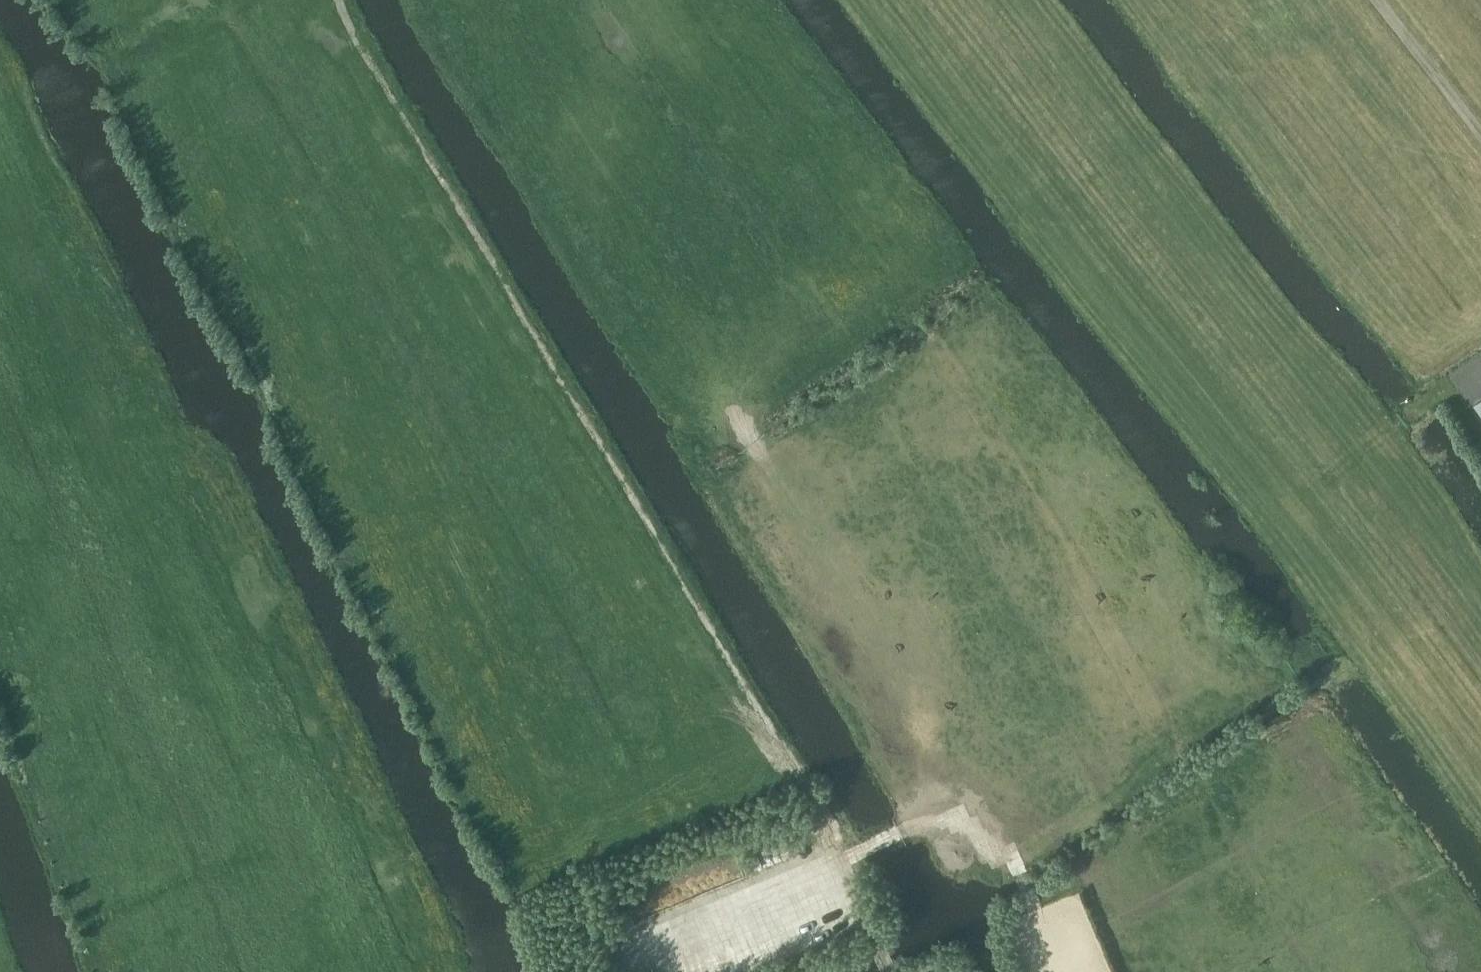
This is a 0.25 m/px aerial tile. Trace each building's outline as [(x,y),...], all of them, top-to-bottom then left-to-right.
[(935,971),(962,971),(958,962),(935,971)]
